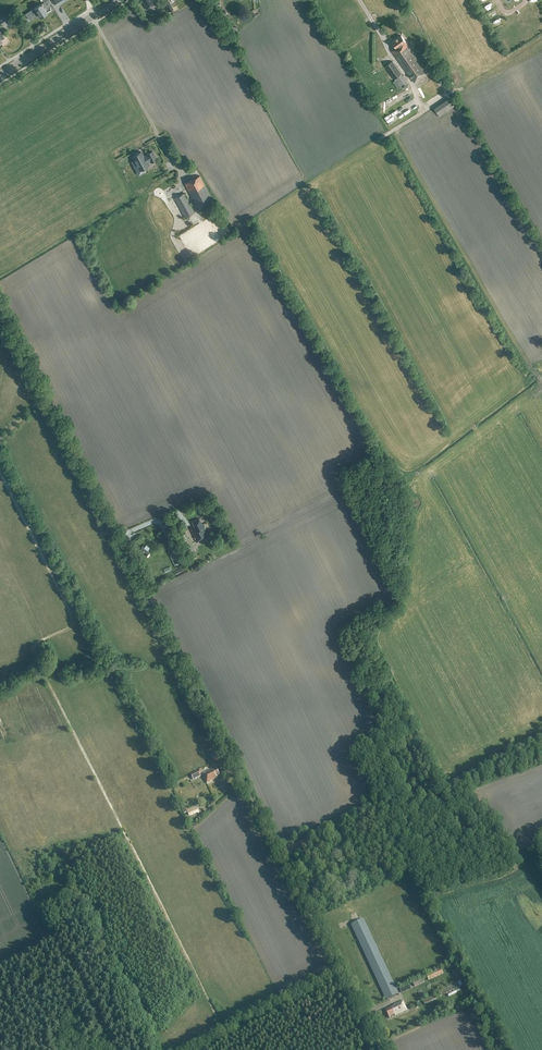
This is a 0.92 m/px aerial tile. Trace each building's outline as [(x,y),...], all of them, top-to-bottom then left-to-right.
[(43,0),(44,2),(41,4),(32,9),(36,15),(38,14),(40,18),(47,13),(44,8),(51,3),(49,0),(43,0)] [(144,4),(144,5),(147,10),(150,7),(152,10),(150,11),(152,14),(157,11),(155,8),(154,9),(152,6),(154,4),(152,0),(142,0),(144,4)] [(7,15),(0,20),(0,21),(3,25),(10,20),(7,15)] [(392,51),(414,82),(428,73),(401,35),(392,42),(396,48),(392,51)] [(394,79),(402,74),(393,61),(385,66),(394,79)] [(408,83),(402,74),(394,79),(401,88),(408,83)] [(453,99),(438,109),(441,114),(456,104),(453,99)] [(141,152),(132,156),(139,170),(149,165),(148,162),(150,161),(151,162),(156,159),(152,151),(147,154),(147,155),(144,157),(141,152)] [(199,210),(213,201),(200,175),(184,184),(199,210)] [(185,218),(194,213),(184,193),(175,198),(185,218)] [(202,525),(199,519),(192,522),(195,528),(191,530),(196,542),(209,536),(203,524),(202,525)] [(151,529),(154,533),(159,530),(156,525),(151,529)] [(186,532),(178,536),(185,552),(194,547),(190,537),(188,538),(186,532)] [(215,776),(219,774),(216,769),(213,771),(212,769),(202,774),(206,783),(217,778),(215,776)] [(201,776),(198,771),(190,774),(193,780),(201,776)] [(186,809),(184,810),(182,810),(184,813),(187,812),(189,816),(199,811),(196,806),(187,810),(186,809)] [(363,919),(351,925),(386,1000),(398,994),(363,919)] [(454,961),(448,964),(450,969),(451,971),(457,968),(456,966),(454,962),(454,961)] [(426,975),(428,980),(443,973),(441,968),(426,975)] [(415,978),(417,984),(427,980),(425,975),(415,978)] [(460,987),(457,982),(438,992),(440,996),(460,987)] [(399,988),(401,993),(411,988),(409,984),(399,988)] [(436,999),(434,995),(422,1001),(424,1004),(436,999)] [(394,1006),(385,1010),(389,1017),(394,1015),(395,1016),(407,1010),(402,1001),(393,1005),(394,1006)]
